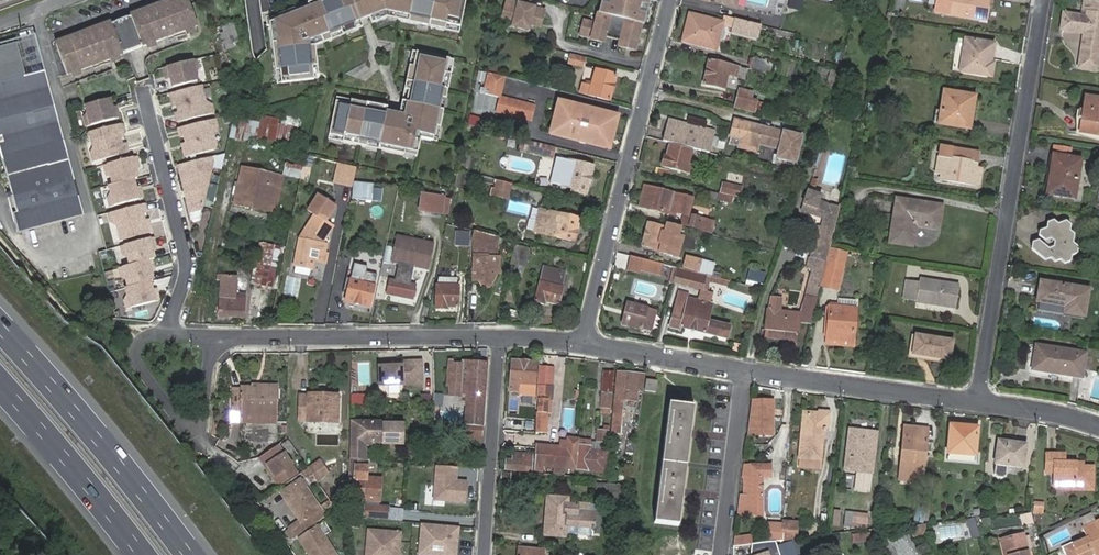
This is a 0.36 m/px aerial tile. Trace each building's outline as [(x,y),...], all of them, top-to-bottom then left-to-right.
[(55,41),(66,72),(197,24),(188,0),(167,0),(130,14),(132,21),(113,28),(110,21),(55,41)] [(268,21),(275,83),(318,77),(314,46),(383,19),(456,33),(463,0),(321,0),(268,21)] [(634,25),(640,0),(617,0),(616,4),(612,19),(616,20),(634,25)] [(721,2),(725,7),(734,9),(737,0),(713,0),(721,2)] [(788,9),(799,12),(803,0),(790,0),(788,9)] [(935,14),(981,22),(985,0),(937,0),(935,14)] [(989,1),(986,0),(985,0),(981,22),(986,23),(989,1)] [(505,1),(500,23),(526,30),(527,24),(528,20),(539,23),(542,11),(505,1)] [(1092,2),(1091,2),(1095,3),(1092,18),(1088,17),(1088,22),(1083,21),(1065,18),(1065,15),(1061,35),(1062,35),(1062,33),(1085,37),(1079,70),(1076,69),(1076,70),(1097,74),(1097,73),(1094,72),(1098,44),(1098,3),(1092,2)] [(1091,3),(1085,8),(1083,21),(1088,22),(1088,17),(1092,18),(1095,3),(1091,2),(1091,3)] [(715,45),(719,28),(721,22),(690,13),(683,40),(702,45),(704,41),(715,45)] [(582,22),(579,35),(590,38),(589,40),(600,43),(603,35),(611,37),(616,20),(612,19),(596,15),(593,25),(582,22)] [(757,26),(733,19),(730,31),(754,38),(757,26)] [(617,48),(632,51),(639,26),(634,25),(616,20),(611,37),(619,40),(617,48)] [(222,28),(226,43),(237,39),(233,24),(222,28)] [(993,48),(957,41),(952,73),(991,80),(994,63),(991,63),(993,48)] [(43,75),(26,80),(16,44),(0,48),(0,150),(8,177),(67,161),(43,75)] [(403,118),(335,104),(327,139),(412,158),(417,137),(439,141),(455,62),(416,54),(403,118)] [(585,58),(571,54),(568,64),(582,68),(585,58)] [(164,68),(165,73),(170,75),(171,79),(173,88),(197,81),(195,73),(198,68),(196,60),(164,68)] [(751,60),(748,70),(758,73),(766,76),(769,65),(751,60)] [(709,63),(703,85),(723,90),(726,77),(744,81),(746,72),(724,65),(709,63)] [(587,81),(587,84),(583,83),(580,92),(608,100),(616,74),(595,69),(591,82),(587,81)] [(503,75),(490,72),(486,87),(480,86),(479,93),(481,94),(477,107),(494,112),(495,109),(530,119),(533,105),(498,95),(503,75)] [(200,87),(169,95),(171,104),(175,103),(177,114),(173,115),(175,124),(212,115),(210,107),(205,104),(200,87)] [(735,108),(762,116),(765,106),(751,101),(752,97),(740,94),(739,98),(738,98),(735,108)] [(970,99),(944,94),(939,126),(970,131),(972,118),(967,117),(970,99)] [(118,119),(116,114),(111,112),(111,108),(108,99),(84,106),(86,114),(83,119),(86,127),(118,119)] [(1080,136),(1098,139),(1098,102),(1085,100),(1080,136)] [(557,102),(549,135),(607,150),(615,118),(557,102)] [(279,119),(260,115),(259,122),(255,139),(274,142),(274,141),(278,123),(279,119)] [(282,115),(280,124),(297,127),(299,117),(282,115)] [(483,120),(468,116),(466,122),(482,125),(483,120)] [(259,122),(239,119),(234,140),(243,142),(243,140),(255,141),(255,139),(259,122)] [(667,120),(714,133),(714,132),(668,119),(667,120)] [(667,120),(662,142),(699,152),(708,154),(714,133),(667,120)] [(213,121),(177,130),(179,138),(183,137),(185,144),(186,149),(182,150),(184,158),(213,151),(214,147),(211,134),(215,129),(213,121)] [(759,129),(732,122),(731,127),(757,134),(759,129)] [(278,123),(274,141),(282,143),(280,149),(292,152),(297,127),(280,124),(278,123)] [(122,134),(119,125),(89,134),(93,150),(90,155),(92,164),(127,154),(125,145),(121,146),(119,139),(118,135),(122,134)] [(791,165),(798,139),(780,134),(780,135),(759,129),(757,134),(731,127),(726,142),(736,145),(735,148),(753,153),(755,145),(776,151),(773,160),(791,165)] [(715,137),(713,149),(722,150),(725,139),(715,137)] [(524,141),(521,151),(551,158),(554,149),(524,141)] [(663,167),(693,175),(694,169),(687,166),(690,153),(670,147),(667,158),(665,157),(663,167)] [(977,155),(939,148),(938,159),(943,161),(941,177),(940,181),(978,188),(980,177),(974,176),(975,170),(977,155)] [(312,156),(306,155),(304,166),(310,168),(312,156)] [(134,157),(103,166),(105,174),(110,177),(112,185),(135,179),(133,170),(132,167),(136,165),(134,157)] [(1047,195),(1075,200),(1081,162),(1053,157),(1047,195)] [(211,163),(210,158),(178,166),(184,190),(187,190),(188,194),(186,200),(190,212),(201,209),(208,179),(206,172),(210,171),(211,163)] [(563,178),(567,161),(556,159),(550,184),(564,187),(566,180),(563,178)] [(943,161),(938,159),(935,176),(941,177),(943,161)] [(18,233),(83,217),(67,161),(8,177),(17,213),(14,215),(18,233)] [(593,168),(577,164),(567,161),(563,178),(566,180),(564,187),(571,189),(571,192),(585,196),(593,168)] [(303,166),(285,162),(282,175),(300,179),(303,166)] [(355,167),(336,162),(331,182),(351,187),(352,182),(355,167)] [(242,168),(235,199),(267,207),(272,185),(280,187),(282,176),(242,168)] [(729,172),(727,181),(742,184),(744,175),(729,172)] [(818,180),(812,178),(810,185),(816,187),(818,180)] [(140,199),(139,195),(134,192),(133,189),(131,180),(112,185),(107,186),(109,195),(106,200),(108,208),(140,199)] [(508,185),(495,181),(490,198),(504,201),(508,185)] [(352,182),(351,199),(371,200),(372,183),(352,182)] [(726,184),(723,194),(739,198),(742,189),(726,184)] [(235,199),(234,203),(274,212),(280,187),(272,185),(267,207),(235,199)] [(675,215),(676,211),(680,196),(645,186),(640,205),(675,215)] [(434,195),(421,193),(419,210),(432,211),(434,195)] [(835,227),(840,210),(828,207),(829,205),(820,203),(821,197),(806,193),(801,213),(824,218),(823,223),(826,224),(835,227)] [(314,215),(300,239),(295,266),(312,269),(314,258),(310,258),(311,251),(318,252),(317,261),(325,263),(327,253),(325,253),(326,244),(322,243),(333,226),(326,221),(335,206),(317,195),(307,211),(314,215)] [(443,196),(434,195),(432,211),(441,213),(443,196)] [(938,226),(942,204),(918,200),(917,206),(910,205),(911,198),(896,196),(888,240),(912,244),(916,223),(938,226)] [(529,205),(510,200),(508,212),(526,216),(529,205)] [(142,205),(107,215),(109,223),(114,226),(118,242),(150,233),(148,224),(144,225),(143,222),(141,215),(145,214),(142,205)] [(571,229),(574,218),(537,209),(534,221),(532,232),(573,242),(576,230),(571,229)] [(681,225),(711,233),(713,224),(706,222),(706,220),(684,214),(681,225)] [(532,232),(534,221),(526,219),(524,230),(532,232)] [(680,227),(667,223),(665,228),(647,223),(641,245),(663,251),(662,253),(671,256),(677,238),(680,227)] [(1072,257),(1077,256),(1078,250),(1074,246),(1075,237),(1071,234),(1071,228),(1066,224),(1059,227),(1053,223),(1049,225),(1048,231),(1041,234),(1040,239),(1045,244),(1045,247),(1040,242),(1033,245),(1033,250),(1045,262),(1052,260),(1056,263),(1062,261),(1065,265),(1071,263),(1072,257)] [(826,224),(820,247),(830,249),(830,248),(835,227),(826,224)] [(468,232),(455,231),(455,242),(468,243),(468,232)] [(432,242),(397,236),(392,261),(398,262),(395,280),(390,279),(388,292),(412,296),(414,284),(410,283),(413,265),(427,268),(432,242)] [(676,257),(681,239),(677,238),(671,256),(676,257)] [(151,239),(120,247),(122,255),(127,258),(129,266),(149,261),(153,260),(150,251),(149,248),(153,246),(151,239)] [(280,246),(259,242),(250,284),(271,288),(280,246)] [(498,249),(473,242),(473,283),(480,283),(483,290),(487,290),(495,276),(498,276),(498,249)] [(812,259),(827,262),(830,249),(820,247),(815,246),(812,259)] [(514,248),(510,264),(524,268),(528,252),(514,248)] [(848,252),(830,248),(830,249),(827,262),(821,287),(839,291),(848,252)] [(627,255),(624,269),(659,277),(662,264),(627,255)] [(699,262),(685,258),(682,269),(695,273),(696,273),(699,262)] [(798,323),(811,324),(821,287),(827,262),(812,259),(811,259),(808,270),(814,272),(808,296),(798,315),(778,313),(779,301),(769,301),(767,312),(766,312),(765,331),(784,333),(784,342),(796,343),(798,323)] [(150,282),(148,274),(147,271),(151,268),(149,261),(129,266),(118,269),(120,278),(125,280),(127,288),(149,282),(150,282)] [(709,279),(713,266),(699,262),(696,273),(695,273),(695,274),(708,278),(709,279)] [(368,268),(355,265),(352,280),(348,279),(346,290),(350,291),(348,302),(372,307),(378,276),(367,273),(368,268)] [(544,268),(536,304),(545,306),(545,303),(559,306),(563,289),(562,289),(566,273),(544,268)] [(747,274),(746,280),(762,284),(765,273),(754,271),(753,276),(747,274)] [(678,283),(691,287),(694,277),(677,272),(673,284),(677,285),(678,283)] [(236,291),(238,277),(220,275),(216,274),(215,280),(219,280),(218,297),(217,317),(244,318),(244,301),(235,301),(236,291)] [(694,277),(691,287),(709,292),(713,280),(709,279),(708,278),(695,275),(694,277)] [(286,294),(296,295),(298,279),(288,278),(286,294)] [(438,278),(436,285),(456,286),(456,278),(438,278)] [(931,303),(931,305),(955,309),(958,285),(920,279),(919,284),(907,282),(905,299),(916,301),(916,302),(923,303),(924,302),(931,303)] [(158,301),(157,297),(152,295),(151,291),(149,282),(125,289),(127,296),(124,302),(126,310),(158,301)] [(1040,284),(1036,310),(1084,318),(1088,292),(1040,284)] [(436,285),(435,308),(446,308),(446,307),(456,307),(457,286),(456,286),(436,285)] [(245,292),(236,291),(235,301),(244,301),(245,292)] [(680,294),(677,301),(689,305),(691,297),(680,294)] [(677,301),(669,330),(681,333),(683,326),(728,338),(731,326),(710,320),(715,304),(691,297),(689,305),(677,301)] [(628,304),(622,324),(642,329),(645,317),(653,319),(655,311),(628,304)] [(829,306),(823,339),(851,343),(856,310),(829,306)] [(916,336),(912,356),(949,362),(952,342),(916,336)] [(1036,347),(1032,370),(1081,379),(1085,355),(1036,347)] [(391,363),(378,363),(378,387),(421,386),(420,362),(400,363),(400,367),(391,367),(391,363)] [(448,395),(458,396),(459,396),(459,394),(466,395),(465,407),(463,426),(466,426),(481,426),(486,363),(462,362),(462,364),(450,363),(450,368),(447,368),(447,370),(446,385),(449,385),(448,395)] [(511,362),(510,383),(534,385),(535,364),(511,362)] [(540,366),(536,434),(550,435),(553,367),(540,366)] [(603,373),(602,396),(610,397),(612,374),(603,373)] [(642,392),(645,374),(618,373),(616,401),(613,401),(612,420),(613,420),(612,435),(622,436),(623,424),(619,423),(621,402),(636,402),(636,391),(642,392)] [(647,380),(646,391),(657,392),(658,381),(647,380)] [(253,391),(253,388),(241,388),(241,390),(232,390),(231,413),(240,413),(240,414),(275,415),(275,391),(257,391),(253,391)] [(350,393),(350,402),(367,403),(368,394),(350,393)] [(320,398),(320,395),(308,394),(308,396),(299,396),(298,421),(307,421),(307,423),(337,423),(337,395),(325,395),(324,398),(320,398)] [(430,403),(430,394),(419,394),(419,403),(430,403)] [(610,397),(602,396),(601,409),(609,410),(610,397)] [(774,400),(752,399),(748,434),(773,435),(774,400)] [(688,428),(692,429),(695,407),(668,404),(655,522),(680,525),(684,495),(680,494),(681,487),(685,487),(687,465),(691,436),(687,436),(688,428)] [(804,414),(802,435),(804,435),(804,441),(800,441),(799,457),(820,459),(823,428),(827,428),(828,413),(818,412),(818,415),(804,414)] [(361,459),(361,453),(362,441),(382,441),(382,439),(389,439),(389,442),(397,442),(398,440),(400,440),(401,424),(382,424),(383,422),(351,421),(350,458),(361,459)] [(466,437),(480,438),(481,426),(466,426),(466,437)] [(949,426),(947,454),(974,457),(977,429),(949,426)] [(904,427),(901,461),(906,462),(905,476),(914,476),(924,478),(928,430),(904,427)] [(873,441),(876,441),(877,433),(851,430),(847,469),(862,472),(860,490),(872,492),(876,445),(873,444),(873,441)] [(622,436),(612,435),(611,444),(622,445),(622,436)] [(536,447),(535,466),(575,470),(578,441),(567,440),(566,450),(536,447)] [(578,441),(575,470),(604,473),(606,454),(589,452),(589,443),(578,441)] [(997,442),(994,474),(996,478),(1002,479),(1005,476),(1006,465),(1022,468),(1025,445),(997,442)] [(259,456),(273,476),(278,484),(294,473),(276,446),(259,456)] [(506,460),(505,468),(532,470),(534,455),(521,453),(520,461),(506,460)] [(1076,468),(1076,464),(1065,463),(1065,456),(1047,455),(1046,473),(1055,473),(1055,488),(1075,488),(1076,491),(1092,491),(1093,469),(1083,468),(1076,468)] [(906,462),(901,461),(899,480),(914,481),(914,476),(905,476),(906,462)] [(352,464),(352,478),(352,496),(358,497),(358,500),(378,501),(379,478),(364,477),(364,465),(362,465),(352,464)] [(459,466),(434,465),(432,501),(466,503),(467,481),(458,480),(459,466)] [(770,465),(744,465),(742,476),(744,476),(744,495),(740,495),(737,513),(762,514),(762,476),(770,476),(770,465)] [(304,467),(297,472),(301,477),(308,472),(304,467)] [(312,478),(308,472),(301,477),(305,483),(312,478)] [(318,508),(297,478),(281,489),(295,509),(292,511),(299,522),(303,528),(324,513),(320,507),(318,508)] [(596,484),(595,498),(622,500),(623,485),(596,484)] [(295,509),(281,489),(278,492),(292,511),(295,509)] [(547,497),(544,534),(564,536),(565,525),(593,527),(594,511),(596,510),(597,504),(577,503),(578,505),(565,504),(565,499),(547,497)] [(320,507),(324,513),(333,507),(327,498),(317,504),(320,507)] [(1031,513),(1042,514),(1044,501),(1033,501),(1031,513)] [(364,518),(387,520),(388,506),(365,505),(364,518)] [(832,510),(831,526),(838,527),(839,510),(832,510)] [(866,529),(867,512),(843,512),(842,529),(866,529)] [(797,521),(782,521),(780,541),(797,539),(797,521)] [(937,540),(976,539),(976,521),(937,522),(937,540)] [(299,522),(288,530),(292,536),(303,528),(299,522)] [(421,523),(418,554),(458,554),(460,527),(421,523)] [(782,523),(769,523),(768,542),(774,541),(780,541),(782,523)] [(1083,530),(1088,540),(1065,549),(1068,554),(1080,554),(1092,549),(1094,554),(1095,554),(1098,554),(1098,523),(1083,530)] [(315,525),(300,536),(314,554),(336,554),(315,525)] [(923,525),(911,526),(912,536),(924,535),(923,525)] [(369,529),(366,554),(400,554),(402,532),(369,529)] [(868,533),(851,536),(852,542),(869,539),(868,533)] [(1004,554),(1027,554),(1021,534),(1000,541),(1004,554)] [(300,536),(297,537),(310,554),(314,554),(300,536)] [(750,544),(749,554),(779,554),(774,541),(768,542),(750,544)] [(781,554),(796,554),(797,554),(793,542),(778,546),(781,554)] [(517,544),(515,554),(541,554),(542,547),(517,544)]
